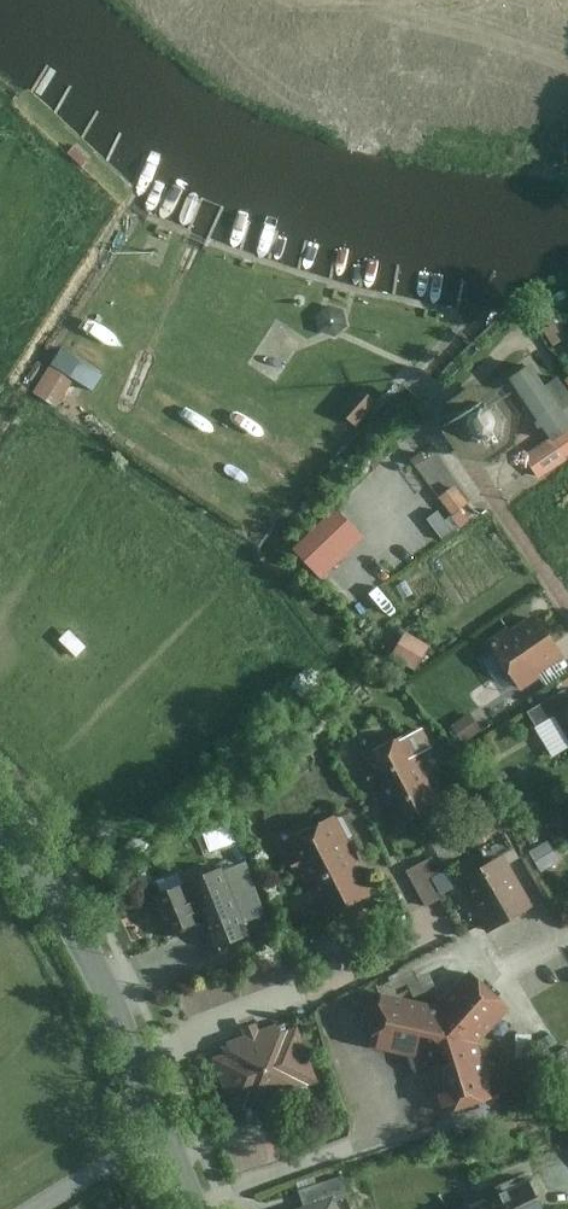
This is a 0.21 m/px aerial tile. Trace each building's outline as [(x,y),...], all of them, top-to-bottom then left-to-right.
[(567,339),(547,307),(531,317),(552,349),(567,339)] [(296,336),(272,321),(246,365),(269,379),(296,336)] [(57,348),(47,367),(90,390),(100,371),(57,348)] [(532,368),(513,382),(556,439),(526,457),(542,480),(567,463),(567,417),(548,389),(532,368)] [(548,389),(567,417),(567,389),(561,379),(548,389)] [(362,390),(342,413),(359,429),(380,406),(362,390)] [(442,456),(422,467),(430,483),(451,473),(442,456)] [(454,484),(435,496),(448,515),(466,504),(454,484)] [(339,511),(297,551),(324,579),(366,539),(339,511)] [(539,616),(515,633),(512,629),(488,645),(524,693),(545,680),(543,676),(567,660),(567,658),(539,616)] [(69,623),(56,635),(74,655),(87,643),(69,623)] [(433,648),(409,635),(395,661),(419,674),(433,648)] [(555,721),(567,713),(567,692),(532,715),(541,729),(555,721)] [(460,743),(481,730),(470,713),(449,726),(460,743)] [(555,721),(567,741),(567,713),(555,721)] [(413,734),(361,762),(381,800),(386,798),(401,825),(442,802),(428,775),(433,772),(413,734)] [(337,818),(282,845),(305,892),(312,889),(328,921),(375,899),(357,866),(360,865),(337,818)] [(485,821),(469,829),(481,851),(497,842),(485,821)] [(230,827),(207,835),(214,855),(237,847),(230,827)] [(483,852),(491,866),(506,857),(512,867),(523,860),(509,837),(483,852)] [(550,845),(534,854),(546,873),(562,864),(550,845)] [(438,855),(406,867),(420,905),(453,892),(438,855)] [(491,866),(460,884),(490,935),(536,908),(512,867),(506,857),(491,866)] [(224,872),(152,898),(168,943),(205,929),(214,953),(250,940),(224,872)] [(514,1011),(473,976),(441,1010),(387,999),(375,1054),(413,1062),(416,1073),(424,1080),(436,1083),(447,1119),(500,1103),(484,1048),(514,1011)] [(247,1041),(231,1047),(234,1057),(216,1063),(236,1119),(255,1112),(258,1120),(307,1101),(305,1095),(321,1088),(300,1030),(283,1036),(280,1028),(264,1034),(261,1027),(245,1032),(247,1041)] [(307,1208),(315,1208),(337,1202),(338,1205),(350,1201),(343,1180),(301,1194),(307,1208)] [(473,1208),(545,1208),(531,1180),(473,1208)]
